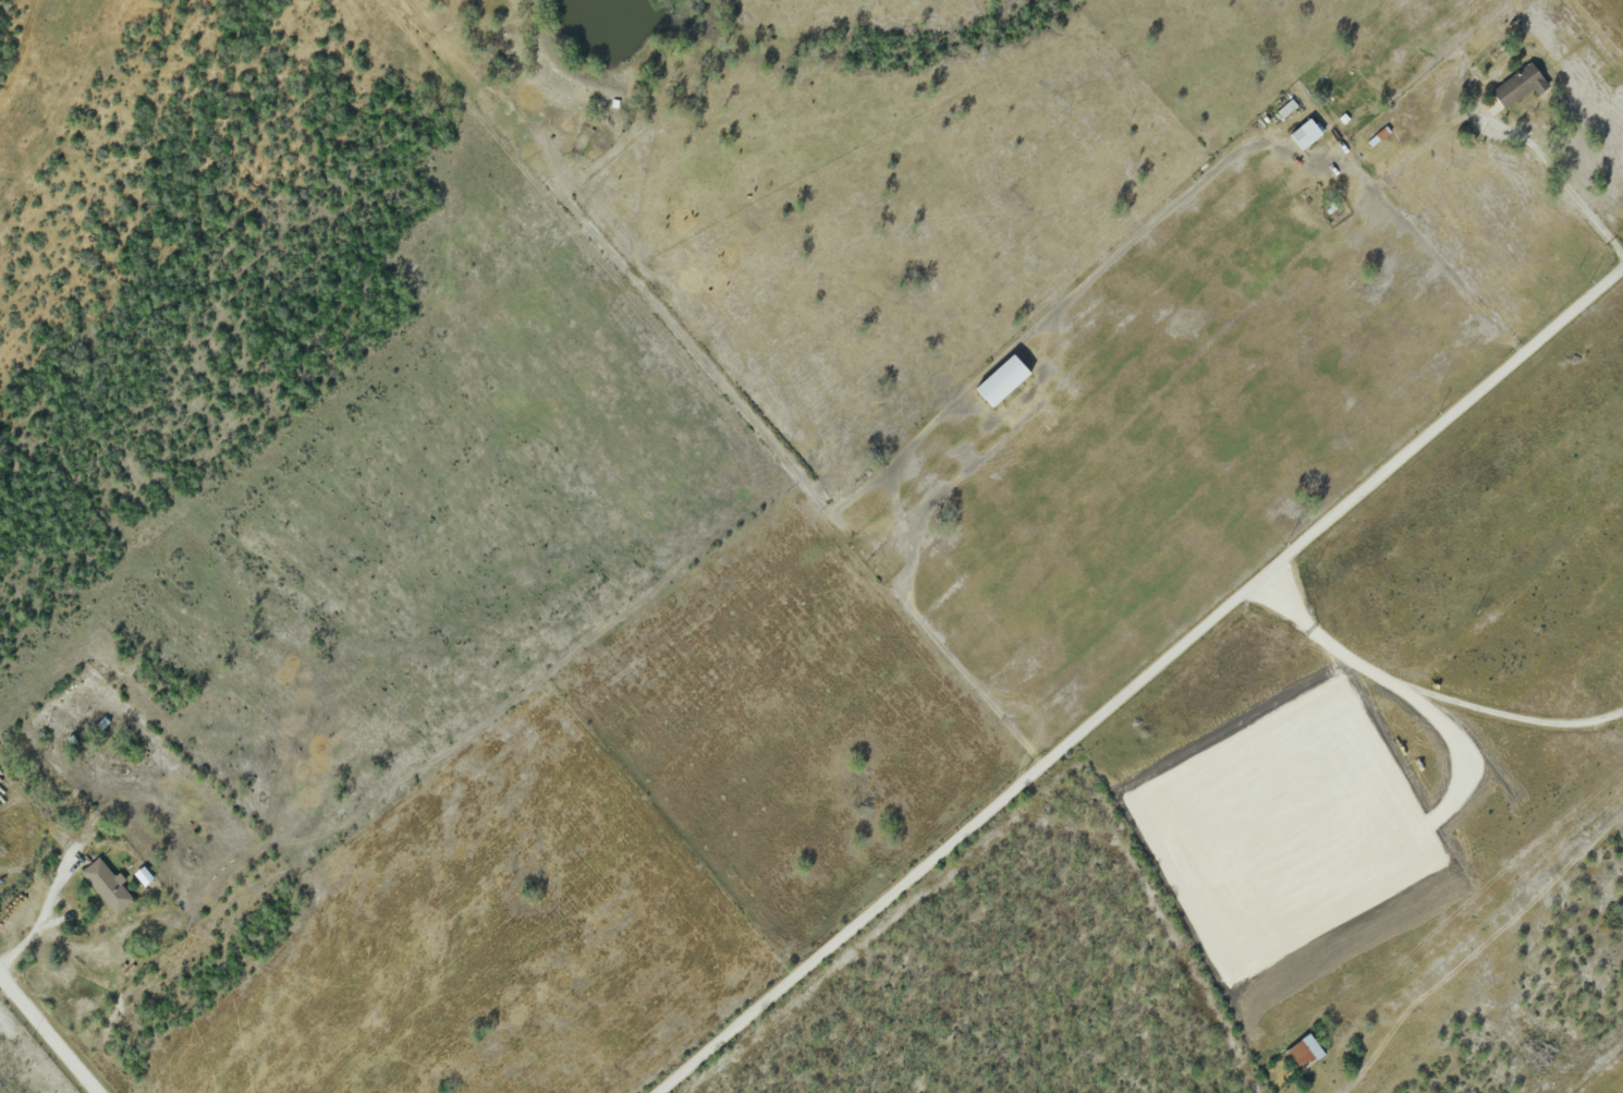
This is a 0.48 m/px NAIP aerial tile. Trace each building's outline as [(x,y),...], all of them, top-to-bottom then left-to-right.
[(1490,91),(1503,111),(1533,91),(1536,96),(1549,87),(1532,63),(1490,91)] [(1289,134),(1301,150),(1323,135),(1311,119),(1289,134)] [(135,900),(121,884),(123,883),(100,857),(81,874),(117,915),(135,900)] [(1324,1052),(1310,1034),(1284,1052),(1298,1071),(1324,1052)]
